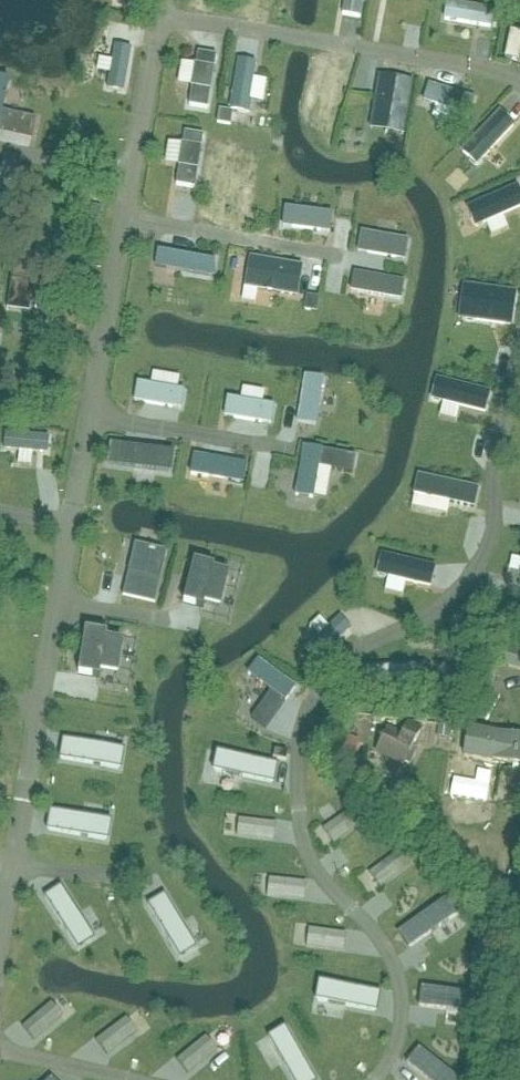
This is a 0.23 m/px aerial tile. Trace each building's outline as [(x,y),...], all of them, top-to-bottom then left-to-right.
[(117,9),(141,13),(143,0),(119,0),(117,9)] [(365,0),(344,0),(341,17),(362,20),(365,0)] [(443,22),(491,28),(494,7),(446,0),(443,22)] [(220,60),(197,57),(189,112),(212,115),(220,60)] [(258,59),(238,57),(231,108),(250,111),(258,59)] [(414,78),(380,72),(371,127),(404,132),(414,78)] [(0,84),(0,134),(2,135),(13,87),(0,84)] [(473,115),(442,106),(437,122),(469,131),(473,115)] [(516,124),(501,109),(462,150),(477,165),(516,124)] [(172,166),(183,168),(187,146),(176,144),(172,166)] [(207,196),(207,174),(184,173),(184,195),(207,196)] [(471,180),(458,190),(468,202),(481,192),(471,180)] [(468,204),(474,224),(519,204),(519,188),(518,184),(468,204)] [(329,234),(331,214),(281,207),(278,227),(329,234)] [(411,236),(362,229),(359,249),(407,256),(411,236)] [(215,261),(160,251),(156,273),(211,283),(215,261)] [(304,265),(251,257),(246,283),(300,292),(304,265)] [(407,280),(353,269),(349,290),(402,301),(407,280)] [(516,294),(458,284),(453,316),(511,326),(516,294)] [(303,372),(297,418),(318,421),(324,375),(303,372)] [(485,414),(491,389),(437,376),(430,400),(485,414)] [(185,388),(137,381),(134,399),(183,406),(185,388)] [(276,404),(229,397),(226,415),(274,422),(276,404)] [(466,432),(469,410),(450,408),(447,430),(466,432)] [(48,437),(3,433),(3,451),(47,455),(48,437)] [(354,451),(304,443),(296,493),(315,496),(320,462),(352,467),(354,451)] [(171,452),(110,445),(106,472),(168,479),(171,452)] [(251,460),(195,450),(192,470),(247,479),(251,460)] [(278,493),(279,468),(256,467),(255,493),(278,493)] [(420,469),(415,489),(473,504),(478,484),(420,469)] [(323,499),(306,498),(306,506),(336,506),(337,471),(323,471),(323,499)] [(212,479),(211,489),(236,490),(237,481),(212,479)] [(424,503),(423,522),(480,524),(480,505),(424,503)] [(135,540),(124,594),(149,599),(160,545),(135,540)] [(383,551),(379,572),(432,583),(436,562),(383,551)] [(217,559),(197,554),(186,598),(206,603),(217,559)] [(87,623),(80,666),(100,670),(101,664),(119,667),(125,635),(108,632),(109,627),(87,623)] [(493,646),(489,664),(507,669),(519,672),(519,652),(493,646)] [(260,658),(250,672),(274,689),(287,698),(297,684),(260,658)] [(422,669),(361,673),(363,693),(423,689),(422,669)] [(274,689),(270,694),(255,716),(267,725),(287,698),(274,689)] [(448,739),(449,729),(438,728),(437,738),(448,739)] [(495,736),(468,731),(463,760),(491,765),(491,763),(519,768),(519,741),(495,736)] [(401,765),(411,745),(387,733),(378,753),(401,765)] [(61,744),(58,762),(119,773),(123,755),(61,744)] [(276,766),(214,756),(211,777),(272,787),(276,766)] [(323,800),(307,811),(309,820),(310,828),(312,836),(314,844),(317,852),(320,860),(323,868),(332,878),(334,880),(364,858),(408,825),(406,823),(357,775),(323,800)] [(383,798),(392,788),(380,777),(371,786),(383,798)] [(108,823),(52,813),(48,835),(104,845),(108,823)] [(237,823),(235,842),(273,846),(275,828),(237,823)] [(364,858),(334,880),(371,918),(375,923),(378,926),(410,900),(451,866),(408,825),(364,858)] [(410,900),(378,926),(380,927),(384,932),(388,938),(391,943),(394,949),(397,954),(400,960),(402,966),(404,972),(404,973),(460,950),(516,928),(452,866),(451,866),(410,900)] [(268,884),(266,901),(303,905),(305,888),(268,884)] [(61,892),(45,902),(78,954),(94,944),(61,892)] [(145,912),(177,963),(195,952),(163,901),(145,912)] [(404,973),(406,978),(407,985),(408,991),(409,997),(410,1004),(410,1010),(409,1017),(409,1022),(447,1037),(505,1061),(505,1060),(510,1033),(519,971),(519,932),(517,929),(516,928),(460,950),(404,973)] [(345,937),(308,934),(306,952),(343,955),(345,937)] [(378,994),(318,984),(315,1007),(375,1017),(378,994)] [(21,1030),(33,1047),(62,1025),(50,1008),(21,1030)] [(389,1077),(392,1079),(502,1079),(505,1061),(447,1037),(409,1022),(409,1023),(408,1029),(407,1036),(405,1042),(404,1048),(401,1054),(399,1060),(396,1066),(393,1071),(389,1077)] [(95,1045),(105,1060),(135,1038),(125,1024),(95,1045)] [(286,1034),(269,1044),(290,1079),(314,1079),(286,1034)] [(174,1064),(185,1079),(216,1056),(205,1042),(174,1064)]
